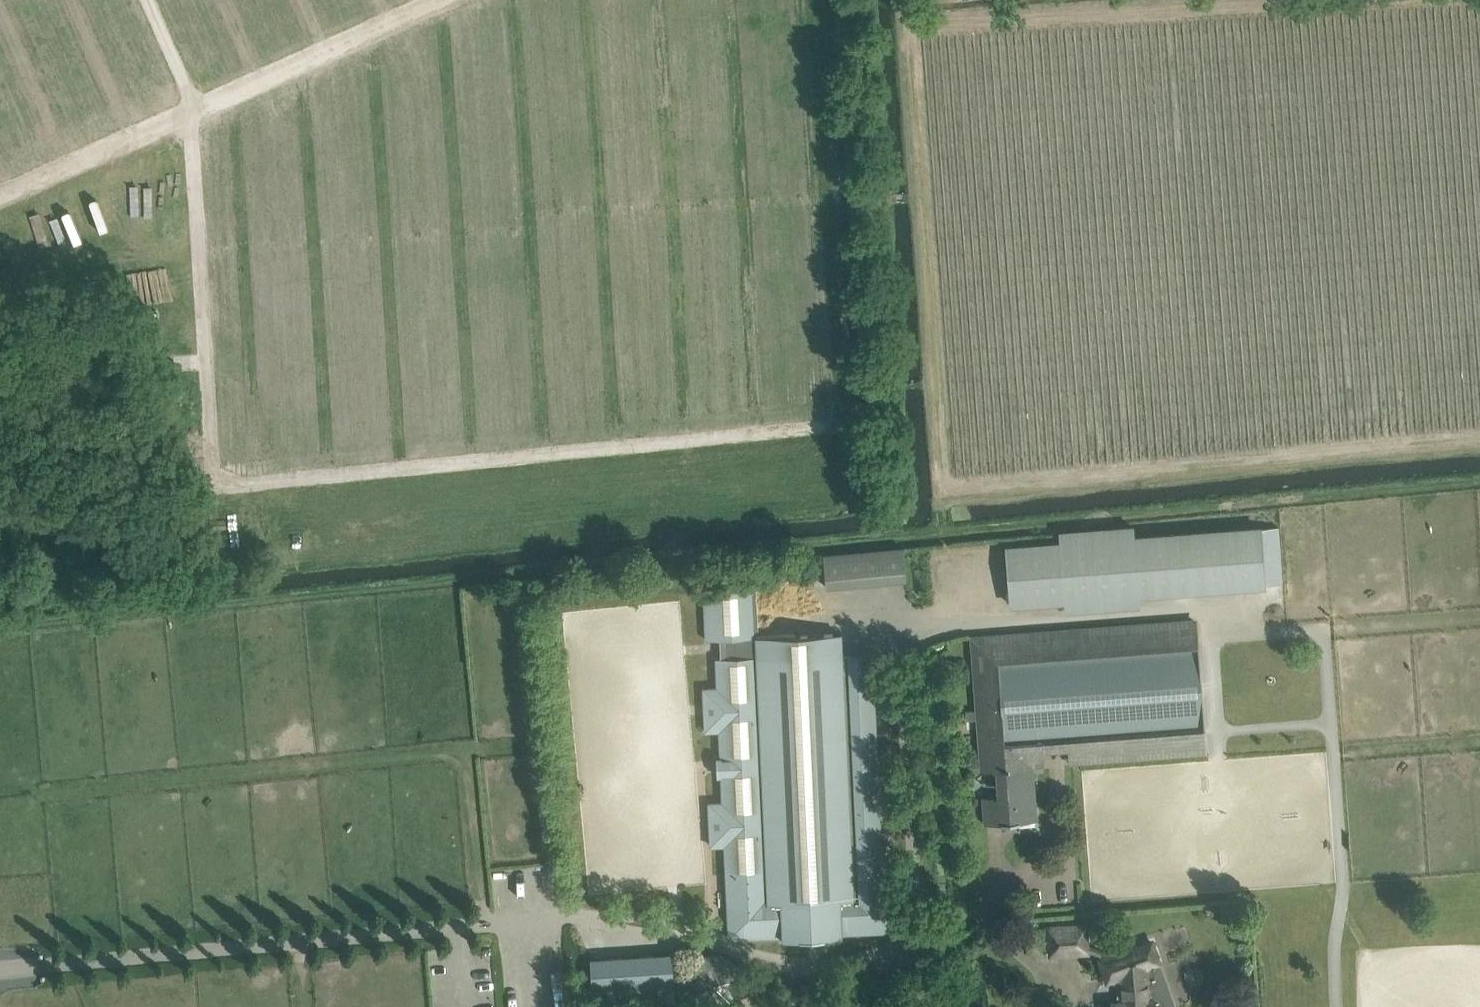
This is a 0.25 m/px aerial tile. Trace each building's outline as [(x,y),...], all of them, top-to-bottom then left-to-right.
[(1283,586),(1280,525),(1135,532),(1134,524),(1058,528),(1058,540),(1004,543),(1007,604),(1063,601),(1064,612),(1141,608),(1140,594),(1283,586)] [(823,550),(824,584),(905,581),(904,547),(823,550)] [(867,735),(867,732),(869,732),(865,652),(845,653),(843,634),(761,638),(758,587),(705,590),(708,640),(735,637),(736,657),(717,658),(719,687),(705,688),(707,732),(720,731),(721,757),(717,757),(718,775),(723,775),(724,802),(710,803),(712,846),(726,845),(731,938),(784,936),(784,939),(843,937),(843,933),(894,931),(893,893),(875,894),(872,835),(889,834),(884,735),(867,735)] [(1070,747),(1071,758),(1306,741),(1297,627),(1198,634),(1197,624),(976,640),(981,710),(978,711),(982,769),(996,768),(998,795),(983,797),(984,824),(1036,820),(1032,761),(1044,760),(1043,749),(1070,747)] [(1087,925),(1050,927),(1052,954),(1088,951),(1087,925)] [(1156,964),(1160,963),(1153,942),(1101,959),(1109,981),(1120,977),(1122,1002),(1113,1003),(1113,1006),(1155,1006),(1155,1002),(1158,1002),(1161,1000),(1164,997),(1166,993),(1166,990),(1165,986),(1163,982),(1160,980),(1157,979),(1156,964)] [(744,972),(723,950),(695,960),(687,988),(704,1006),(720,1006),(739,1003),(744,972)] [(595,1006),(610,1006),(678,1002),(677,952),(592,959),(595,1006)]
